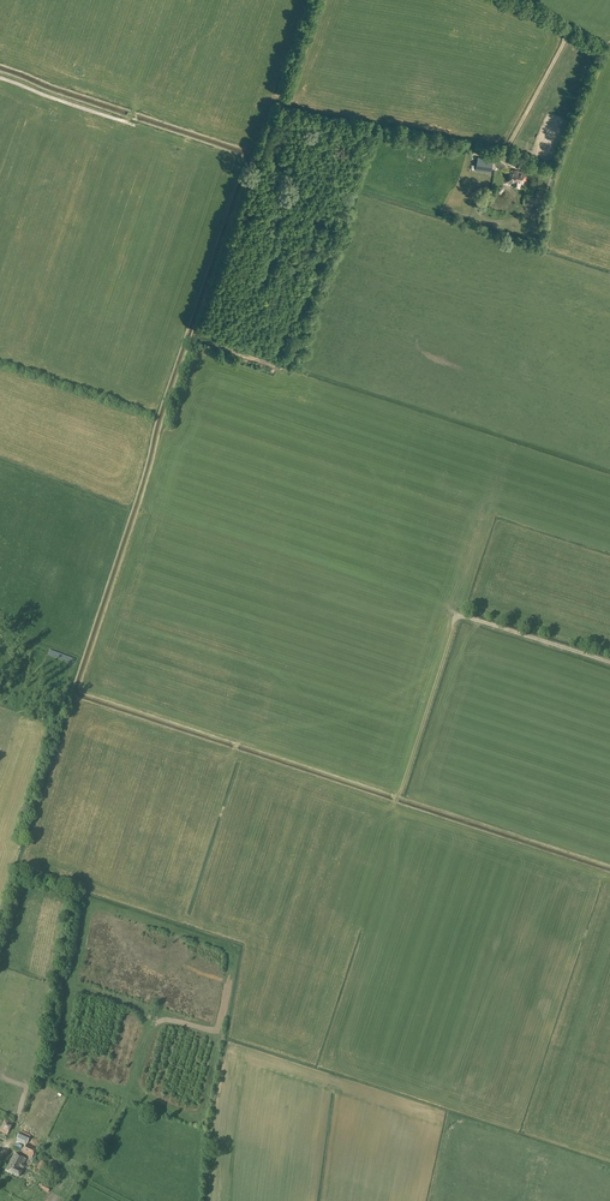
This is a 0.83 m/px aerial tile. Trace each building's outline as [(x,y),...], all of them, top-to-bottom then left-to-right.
[(477,158),(476,170),(491,172),(493,160),(477,158)] [(513,187),(520,188),(520,183),(522,184),(524,172),(511,170),(509,182),(514,182),(513,187)] [(7,1135),(13,1124),(5,1120),(0,1130),(0,1132),(7,1135)] [(23,1154),(32,1158),(37,1149),(28,1144),(31,1137),(20,1133),(17,1140),(27,1145),(23,1154)] [(24,1165),(23,1165),(26,1160),(14,1154),(6,1171),(19,1177),(22,1171),(20,1170),(21,1169),(22,1169),(23,1169),(23,1168),(24,1168),(24,1167),(24,1166),(24,1165)] [(37,1169),(43,1172),(47,1165),(41,1162),(37,1169)]
